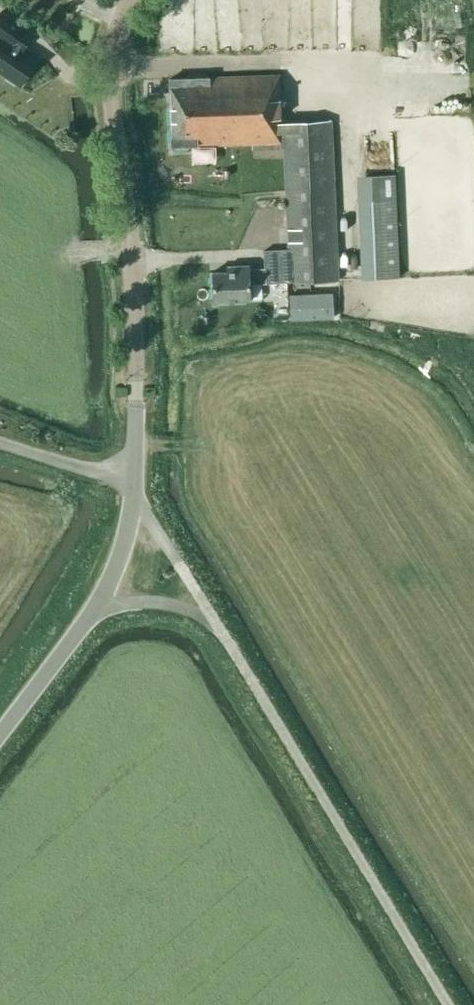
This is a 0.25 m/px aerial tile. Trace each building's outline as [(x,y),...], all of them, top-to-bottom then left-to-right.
[(36,61),(22,52),(34,35),(0,12),(0,72),(19,85),(36,61)] [(253,143),(253,148),(285,147),(289,250),(265,251),(265,269),(249,269),(249,265),(227,266),(227,272),(212,272),(213,301),(250,300),(249,284),(290,282),(290,283),(339,281),(332,121),(281,123),(277,124),(276,94),(275,75),(169,79),(171,146),(253,143)] [(414,275),(473,273),(468,153),(410,155),(414,275)] [(369,279),(399,278),(396,175),(366,176),(369,279)] [(289,300),(290,321),(334,319),(333,293),(289,295),(289,300)]
